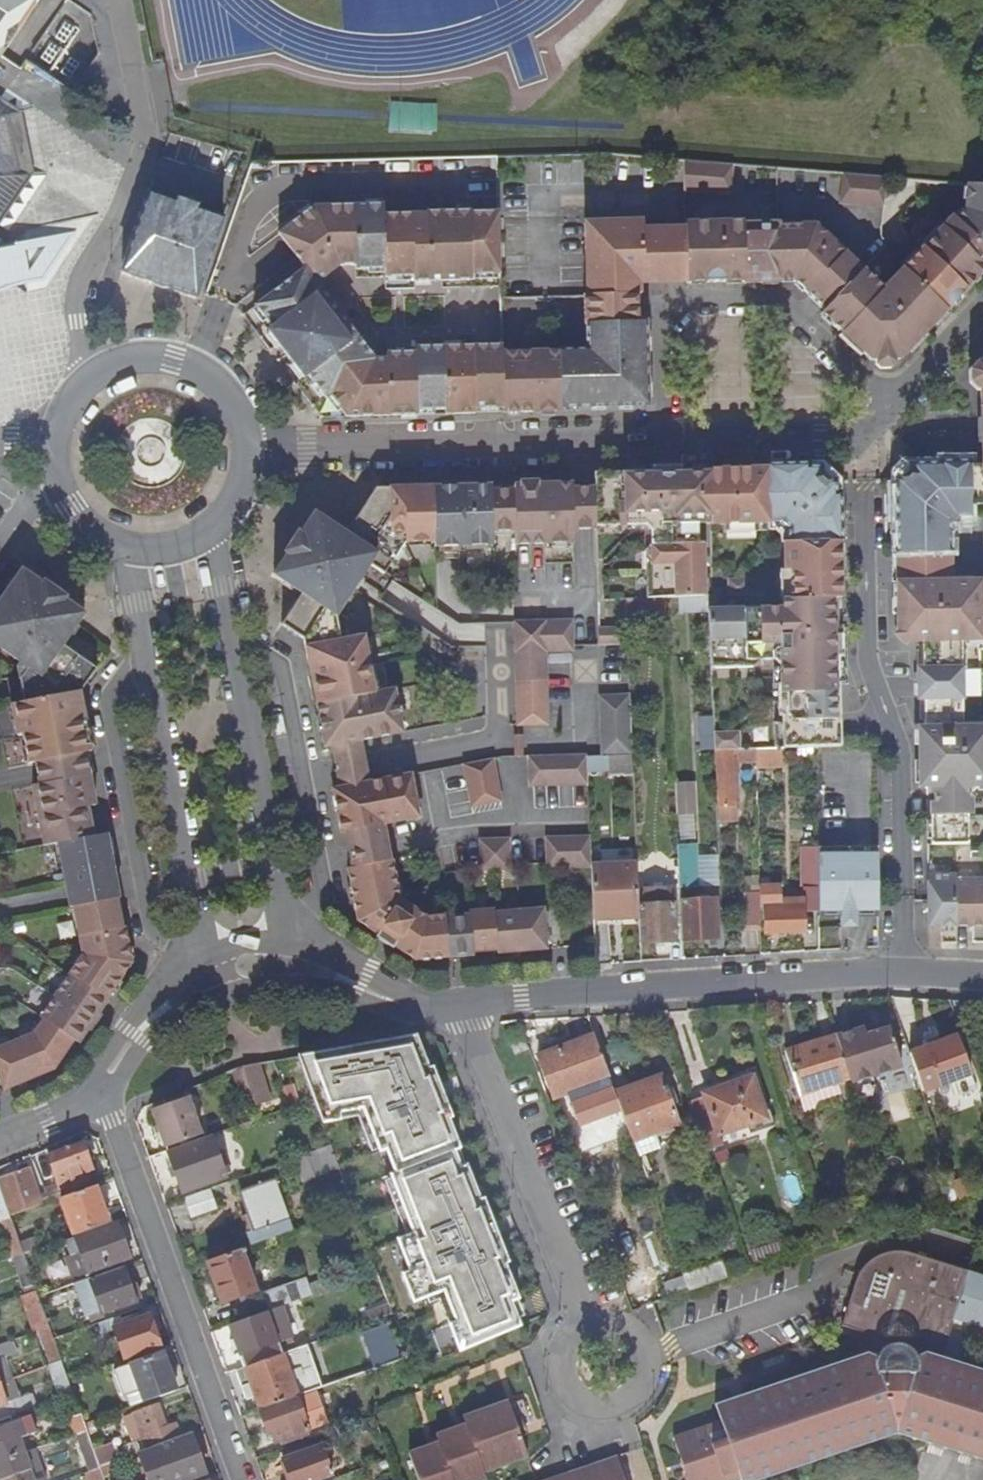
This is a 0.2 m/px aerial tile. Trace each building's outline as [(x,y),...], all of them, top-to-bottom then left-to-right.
[(35,8),(23,0),(0,0),(0,59),(35,8)] [(35,8),(40,0),(23,0),(35,8)] [(67,0),(26,61),(73,95),(99,54),(91,16),(67,0)] [(27,180),(13,110),(0,101),(0,221),(27,180)] [(684,190),(684,194),(729,194),(729,164),(684,159),(684,168),(684,190)] [(840,205),(885,210),(889,179),(844,175),(840,205)] [(967,186),(965,211),(955,222),(950,217),(880,288),(864,273),(825,313),(822,314),(843,335),(841,338),(859,356),(861,355),(866,360),(875,361),(894,361),(900,361),(982,275),(982,188),(967,186)] [(221,219),(197,210),(175,203),(148,193),(120,272),(192,298),(193,294),(221,219)] [(175,203),(197,210),(199,205),(176,198),(175,203)] [(474,409),(502,408),(502,353),(502,347),(414,348),(414,353),(385,353),(385,359),(373,359),(316,283),(339,266),(355,266),(355,270),(384,270),(384,278),(414,278),(414,282),(472,281),(472,276),(500,275),(499,213),(470,214),(470,212),(425,212),(425,214),(384,215),(384,206),(313,207),(277,234),(288,248),(304,269),(255,306),(272,329),(267,333),(302,378),(306,375),(324,398),(328,395),(345,417),(417,416),(417,410),(444,410),(444,415),(474,414),(474,409)] [(636,281),(684,281),(684,229),(641,230),(641,222),(584,223),(586,296),(586,298),(583,298),(583,324),(586,324),(587,351),(502,353),(502,408),(503,414),(562,413),(562,407),(646,405),(643,323),(637,324),(637,313),(636,281)] [(684,281),(780,281),(782,226),(778,226),(744,224),(744,222),(684,222),(684,229),(684,281)] [(864,273),(848,257),(837,246),(818,227),(782,226),(780,281),(790,279),(825,313),(864,273)] [(2,289),(12,284),(24,281),(33,279),(42,279),(73,232),(16,244),(19,262),(11,275),(0,278),(0,290),(2,289)] [(837,246),(848,257),(852,253),(841,242),(837,246)] [(11,275),(19,262),(16,244),(0,247),(0,278),(11,275)] [(980,363),(976,363),(969,371),(970,383),(981,392),(982,392),(982,360),(980,363)] [(894,361),(875,361),(875,365),(879,369),(889,370),(894,367),(894,361)] [(970,466),(970,517),(982,517),(982,399),(982,439),(982,466),(970,466)] [(954,517),(970,517),(970,466),(970,463),(909,464),(909,472),(897,481),(896,481),(896,486),(897,516),(897,553),(949,552),(948,522),(954,517)] [(838,748),(836,661),(836,630),(835,618),(835,600),(842,600),(840,544),(836,544),(835,497),(835,482),(835,479),(830,474),(827,471),(805,471),(763,471),(732,471),(679,471),(651,472),(620,472),(596,471),(597,489),(597,530),(599,600),(625,600),(664,599),(678,599),(706,597),(707,612),(713,752),(715,752),(755,751),(784,749),(819,749),(838,748)] [(584,530),(597,530),(597,489),(583,490),(571,490),(571,484),(549,485),(513,485),(514,491),(491,491),(491,486),(376,489),(350,531),(381,551),(371,564),(384,573),(404,543),(434,543),(434,548),(492,546),(492,533),(514,532),(514,546),(543,545),(572,544),(572,530),(584,530)] [(836,544),(840,544),(844,544),(843,530),(840,530),(840,497),(835,497),(836,544)] [(300,594),(280,624),(303,639),(304,643),(342,636),(339,615),(371,564),(381,551),(350,531),(316,508),(293,543),(271,575),(300,594)] [(949,552),(897,553),(898,580),(897,584),(899,630),(911,641),(924,640),(926,668),(920,668),(921,698),(927,698),(927,727),(927,787),(927,788),(934,790),(934,817),(930,817),(930,847),(953,847),(966,847),(968,801),(977,788),(982,788),(982,582),(952,581),(950,552),(949,552)] [(65,601),(60,608),(49,600),(54,593),(21,570),(7,593),(8,594),(2,603),(0,602),(0,648),(20,662),(28,668),(20,680),(19,682),(24,702),(11,705),(17,736),(22,736),(28,764),(35,763),(37,773),(39,785),(32,786),(43,847),(57,844),(94,837),(87,808),(97,806),(90,775),(87,765),(85,757),(92,755),(91,751),(79,695),(95,670),(62,647),(77,627),(85,614),(65,601)] [(60,608),(65,601),(54,593),(49,600),(60,608)] [(679,614),(707,612),(706,597),(678,599),(679,614)] [(626,620),(665,619),(664,599),(625,600),(626,620)] [(572,652),(575,645),(573,619),(515,622),(515,653),(544,653),(572,652)] [(599,645),(627,646),(626,628),(598,628),(599,645)] [(377,693),(366,632),(304,643),(311,679),(316,706),(377,693)] [(546,725),(544,653),(515,653),(517,726),(546,725)] [(16,667),(19,682),(20,680),(28,668),(20,662),(16,667)] [(393,690),(377,693),(316,706),(320,728),(324,752),(331,750),(360,743),(402,734),(393,690)] [(606,758),(631,757),(629,695),(599,696),(601,758),(606,758)] [(339,789),(369,783),(365,766),(360,743),(331,750),(335,772),(339,789)] [(784,749),(755,751),(755,765),(755,770),(784,769),(784,749)] [(732,765),(755,765),(755,751),(715,752),(720,822),(730,822),(729,815),(729,807),(734,807),(732,765)] [(534,786),(586,785),(586,758),(585,755),(527,757),(528,786),(534,786)] [(607,777),(632,776),(631,757),(606,758),(607,777)] [(493,758),(462,765),(472,806),(501,801),(493,758)] [(409,775),(369,783),(339,789),(332,791),(336,809),(341,833),(345,832),(349,855),(352,867),(347,868),(358,922),(385,940),(416,960),(472,955),(472,954),(496,951),(496,953),(546,949),(543,909),(493,913),(493,911),(468,912),(468,916),(444,917),(444,915),(425,917),(399,899),(391,860),(389,860),(386,847),(382,825),(417,818),(409,775)] [(684,805),(692,805),(691,784),(672,785),(674,818),(685,816),(684,805)] [(684,805),(685,816),(693,817),(692,805),(684,805)] [(104,835),(94,837),(57,844),(65,886),(67,894),(69,906),(70,907),(73,906),(82,953),(68,974),(39,1016),(42,1018),(31,1037),(13,1044),(0,1048),(0,1079),(4,1090),(54,1070),(73,1042),(75,1044),(132,963),(126,931),(122,932),(116,902),(120,900),(120,897),(117,883),(115,876),(107,834),(104,835)] [(547,869),(590,867),(589,837),(546,838),(547,864),(547,869)] [(479,841),(480,865),(480,871),(490,871),(509,871),(509,865),(508,840),(479,841)] [(677,889),(696,888),(695,859),(694,846),(675,847),(677,889)] [(819,858),(877,857),(877,847),(819,848),(819,858)] [(876,911),(876,901),(877,857),(819,858),(819,895),(819,911),(839,911),(839,919),(839,929),(854,929),(854,919),(854,911),(876,911)] [(695,859),(696,888),(711,888),(710,858),(695,859)] [(804,895),(819,895),(819,858),(803,859),(804,895)] [(592,921),(637,919),(636,892),(635,866),(590,867),(592,921)] [(938,945),(952,946),(950,881),(953,880),(953,876),(927,877),(927,901),(927,902),(927,929),(938,929),(938,945)] [(982,947),(982,881),(955,880),(955,876),(953,876),(953,880),(950,881),(952,946),(953,946),(954,929),(970,929),(970,947),(982,947)] [(637,919),(638,945),(673,944),(671,890),(636,892),(637,919)] [(759,897),(759,910),(765,910),(765,937),(804,936),(803,915),(787,915),(787,910),(776,910),(776,903),(775,892),(759,893),(759,897)] [(744,931),(760,930),(759,910),(759,897),(743,897),(744,931)] [(678,903),(680,942),(716,941),(714,901),(678,903)] [(787,915),(803,915),(803,905),(787,905),(787,910),(787,915)] [(818,919),(839,919),(839,911),(819,911),(818,919)] [(850,1081),(851,1084),(902,1067),(890,1028),(866,1035),(864,1029),(836,1037),(850,1081)] [(570,1107),(614,1090),(594,1036),(538,1057),(545,1076),(540,1077),(543,1086),(547,1084),(553,1100),(565,1095),(570,1107)] [(431,1070),(419,1037),(299,1058),(324,1126),(343,1123),(341,1116),(365,1112),(382,1155),(392,1154),(397,1172),(392,1176),(416,1235),(401,1242),(412,1272),(405,1277),(417,1307),(445,1295),(459,1325),(453,1325),(461,1351),(524,1325),(514,1302),(520,1299),(506,1268),(512,1264),(488,1200),(482,1201),(470,1169),(465,1169),(457,1153),(463,1148),(453,1122),(455,1120),(435,1069),(431,1070)] [(837,1085),(850,1081),(836,1037),(786,1054),(805,1113),(814,1110),(818,1103),(841,1096),(837,1085)] [(973,1074),(959,1037),(925,1050),(939,1088),(973,1074)] [(253,1076),(263,1103),(271,1100),(262,1073),(253,1076)] [(258,1105),(263,1103),(253,1076),(248,1078),(258,1105)] [(689,1103),(705,1150),(722,1145),(719,1135),(765,1120),(752,1078),(704,1095),(705,1097),(689,1103)] [(616,1095),(633,1142),(676,1125),(659,1079),(616,1095)] [(188,1098),(154,1110),(167,1147),(200,1135),(188,1098)] [(211,1135),(168,1151),(182,1193),(225,1178),(211,1135)] [(49,1155),(60,1186),(90,1177),(87,1169),(93,1167),(84,1142),(49,1155)] [(305,1182),(317,1177),(308,1153),(296,1158),(305,1182)] [(43,1204),(30,1166),(0,1177),(0,1185),(11,1215),(43,1204)] [(288,1219),(275,1181),(243,1192),(257,1230),(288,1219)] [(11,1215),(0,1185),(0,1221),(12,1218),(11,1215)] [(62,1198),(64,1196),(60,1186),(46,1191),(50,1202),(62,1198)] [(75,1235),(108,1223),(95,1186),(64,1196),(62,1198),(75,1235)] [(210,1189),(185,1197),(191,1216),(216,1208),(210,1189)] [(24,1253),(12,1218),(0,1221),(0,1222),(12,1257),(24,1253)] [(81,1252),(71,1255),(67,1256),(74,1277),(130,1258),(117,1220),(108,1223),(75,1235),(81,1252)] [(65,1238),(71,1255),(81,1252),(75,1235),(65,1238)] [(241,1249),(208,1261),(222,1302),(255,1290),(241,1249)] [(982,1329),(982,1328),(982,1277),(925,1258),(916,1255),(908,1253),(902,1251),(897,1251),(893,1251),(890,1252),(885,1253),(881,1254),(876,1257),(870,1261),(864,1266),(859,1271),(857,1277),(841,1325),(872,1336),(867,1353),(732,1397),(714,1403),(720,1421),(673,1437),(678,1452),(682,1463),(684,1470),(687,1479),(734,1479),(739,1478),(740,1479),(759,1479),(896,1435),(924,1443),(982,1461),(982,1370),(941,1357),(953,1319),(982,1329)] [(25,1293),(37,1289),(24,1253),(12,1257),(25,1293)] [(747,1272),(742,1258),(722,1264),(727,1279),(747,1272)] [(684,1276),(684,1278),(690,1292),(727,1279),(722,1264),(722,1263),(684,1276)] [(91,1277),(76,1282),(87,1316),(101,1311),(102,1313),(136,1301),(124,1269),(92,1281),(91,1277)] [(288,1305),(329,1290),(323,1273),(306,1279),(305,1277),(282,1285),(288,1305)] [(670,1298),(690,1292),(684,1278),(665,1285),(670,1298)] [(40,1329),(50,1325),(39,1295),(37,1289),(25,1293),(20,1295),(33,1331),(40,1329)] [(245,1367),(283,1354),(278,1341),(291,1336),(281,1307),(230,1326),(245,1367)] [(160,1346),(149,1314),(114,1327),(125,1358),(160,1346)] [(52,1363),(62,1359),(54,1338),(50,1325),(40,1329),(52,1363)] [(12,1377),(5,1356),(18,1352),(13,1338),(0,1343),(0,1381),(12,1377)] [(315,1366),(308,1345),(283,1354),(245,1367),(237,1371),(243,1388),(251,1385),(260,1409),(297,1396),(290,1376),(315,1366)] [(144,1401),(176,1390),(163,1353),(131,1364),(144,1401)] [(70,1379),(62,1359),(52,1363),(37,1368),(50,1402),(75,1394),(70,1379)] [(0,1383),(0,1420),(12,1416),(25,1411),(20,1397),(7,1402),(0,1383)] [(276,1442),(308,1431),(298,1399),(262,1413),(269,1433),(272,1432),(276,1442)] [(508,1400),(462,1416),(465,1424),(454,1428),(436,1434),(438,1442),(435,1443),(409,1453),(418,1479),(480,1479),(485,1478),(483,1470),(485,1470),(527,1455),(508,1400)] [(140,1451),(179,1436),(174,1422),(167,1425),(168,1428),(166,1428),(158,1404),(124,1416),(133,1442),(124,1445),(127,1455),(140,1451)] [(77,1433),(88,1430),(85,1422),(81,1413),(70,1417),(75,1434),(77,1433)] [(25,1452),(20,1438),(38,1431),(32,1415),(14,1422),(0,1426),(0,1461),(25,1452)] [(14,1422),(12,1416),(0,1420),(0,1426),(14,1422)] [(100,1465),(94,1448),(88,1430),(77,1433),(90,1470),(101,1466),(100,1465)] [(185,1479),(205,1472),(191,1433),(179,1436),(140,1451),(150,1479),(185,1479)] [(111,1442),(94,1448),(100,1465),(112,1460),(117,1459),(111,1442)] [(321,1446),(284,1460),(291,1479),(315,1479),(331,1474),(321,1446)] [(0,1461),(0,1479),(0,1478),(1,1479),(34,1479),(25,1452),(0,1461)] [(617,1456),(545,1479),(624,1479),(617,1456)] [(101,1466),(104,1477),(116,1473),(112,1460),(100,1465),(101,1466)] [(104,1477),(101,1466),(90,1470),(87,1471),(90,1479),(105,1479),(104,1477)]
